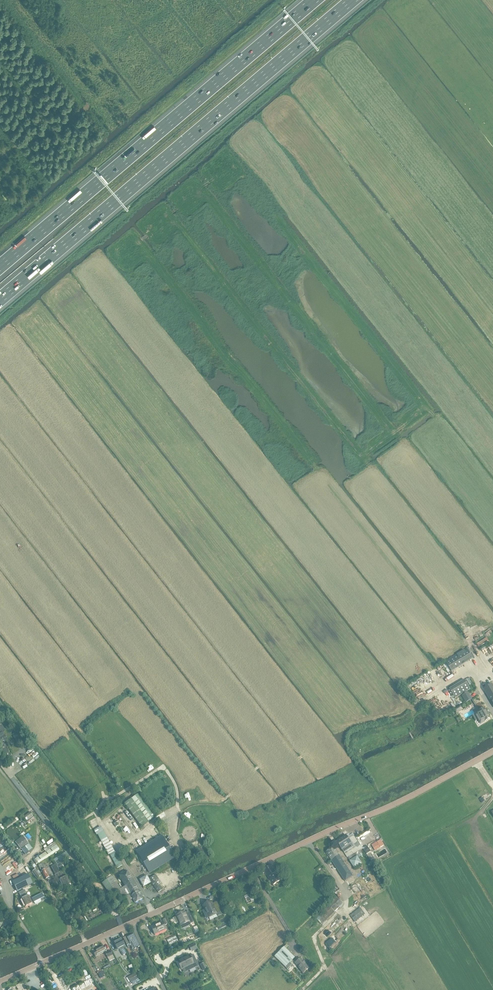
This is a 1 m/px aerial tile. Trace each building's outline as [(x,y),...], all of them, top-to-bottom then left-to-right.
[(467,649),(446,661),(452,672),(473,659),(467,649)] [(465,680),(449,690),(455,699),(471,690),(465,680)] [(484,690),(492,705),(492,686),(492,684),(484,690)] [(468,693),(462,697),(466,703),(472,699),(468,693)] [(484,710),(473,716),(476,721),(479,720),(481,724),(485,721),(490,719),(487,715),(486,712),(484,710)] [(132,799),(148,822),(155,817),(139,794),(132,799)] [(142,827),(148,822),(132,799),(125,804),(142,827)] [(30,812),(23,818),(25,821),(26,821),(32,816),(33,816),(30,812)] [(15,819),(5,826),(7,828),(17,821),(15,819)] [(346,835),(337,841),(347,858),(363,849),(353,833),(350,835),(347,837),(346,835)] [(32,849),(28,844),(29,844),(23,836),(15,842),(21,850),(22,849),(25,854),(32,849)] [(106,838),(101,841),(109,854),(109,855),(110,854),(117,868),(122,866),(114,853),(106,838)] [(175,857),(164,838),(138,854),(150,873),(175,857)] [(384,846),(381,841),(383,840),(382,838),(371,844),(375,850),(384,846)] [(45,851),(55,845),(54,843),(44,849),(45,851)] [(38,863),(59,850),(56,845),(36,859),(38,863)] [(328,856),(345,882),(353,876),(334,847),(326,852),(327,853),(326,854),(328,856)] [(64,868),(60,863),(70,858),(66,852),(54,860),(57,865),(57,866),(56,865),(52,867),(55,874),(55,873),(56,874),(55,875),(58,881),(59,881),(63,889),(67,887),(60,872),(59,871),(64,868)] [(357,856),(350,861),(355,869),(362,864),(357,856)] [(46,866),(45,867),(42,863),(38,865),(46,880),(53,876),(49,868),(47,869),(46,866)] [(273,885),(281,880),(277,875),(279,874),(276,869),(273,871),(269,865),(263,870),(273,885)] [(32,872),(37,879),(41,876),(36,869),(32,872)] [(60,872),(67,887),(71,884),(67,876),(66,877),(63,871),(60,872)] [(117,904),(117,906),(118,905),(121,904),(118,898),(120,897),(121,900),(126,908),(133,904),(131,900),(132,899),(135,904),(143,899),(139,892),(127,871),(119,876),(125,887),(121,889),(112,877),(110,875),(105,878),(107,880),(102,884),(112,896),(116,893),(115,892),(117,891),(118,893),(116,894),(116,895),(112,897),(116,905),(117,904)] [(13,882),(17,891),(33,884),(28,875),(13,882)] [(143,887),(151,883),(147,875),(139,880),(143,887)] [(158,885),(161,883),(156,875),(149,879),(152,883),(158,892),(162,890),(161,888),(158,885)] [(340,890),(332,877),(326,881),(334,894),(340,890)] [(239,888),(231,891),(237,902),(244,898),(242,894),(241,891),(239,888)] [(25,890),(22,892),(29,906),(33,904),(29,896),(28,896),(25,890)] [(22,892),(19,893),(22,899),(21,900),(25,908),(29,906),(22,892)] [(42,893),(32,899),(34,903),(40,899),(41,901),(42,902),(45,900),(44,898),(44,897),(42,893)] [(333,894),(331,896),(335,899),(315,918),(322,925),(338,909),(343,904),(337,897),(333,894)] [(211,900),(201,905),(204,910),(202,911),(206,920),(216,915),(217,917),(222,915),(220,912),(221,911),(217,902),(213,904),(211,900)] [(360,908),(350,916),(355,922),(365,914),(360,908)] [(176,917),(174,918),(177,923),(179,922),(181,926),(189,922),(190,924),(194,923),(191,916),(187,917),(185,912),(176,916),(176,917)] [(154,934),(166,929),(163,922),(151,927),(154,934)] [(126,937),(123,938),(128,948),(131,946),(133,950),(140,947),(134,934),(126,938),(126,937)] [(178,941),(175,935),(167,939),(170,945),(178,941)] [(121,939),(114,943),(116,946),(117,950),(120,949),(121,951),(123,955),(126,953),(123,947),(124,946),(121,939)] [(286,945),(275,957),(287,969),(292,964),(290,962),(294,958),(286,949),(288,947),(286,945)] [(93,952),(95,957),(107,951),(104,946),(93,952)] [(109,961),(114,959),(110,951),(105,953),(109,961)] [(197,962),(193,955),(190,956),(189,955),(177,961),(182,970),(187,967),(189,970),(195,968),(193,964),(197,962)] [(86,966),(86,965),(82,958),(78,960),(82,967),(85,966),(85,967),(86,967),(86,966)] [(309,968),(301,958),(295,963),(302,973),(309,968)] [(136,973),(128,977),(130,981),(131,983),(132,982),(133,985),(135,983),(134,981),(139,978),(136,973)]
